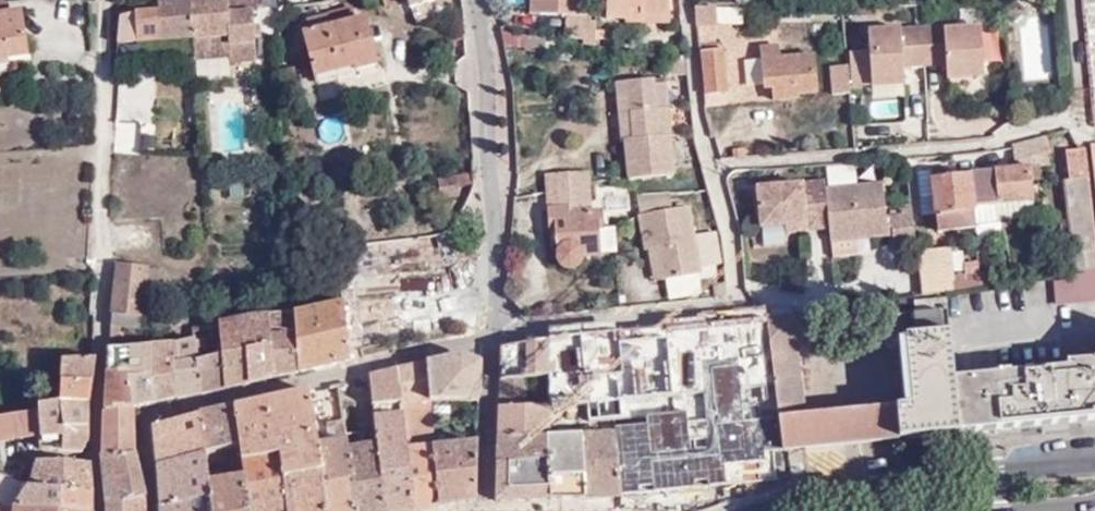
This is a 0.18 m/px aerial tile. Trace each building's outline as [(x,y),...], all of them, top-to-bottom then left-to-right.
[(8,13),(7,0),(0,0),(0,14),(8,13)] [(117,42),(195,36),(193,0),(159,0),(158,9),(119,15),(117,42)] [(196,53),(229,51),(227,0),(193,0),(195,36),(196,53)] [(229,51),(233,52),(233,57),(259,55),(257,9),(261,8),(261,0),(227,0),(229,51)] [(532,13),(585,17),(586,0),(533,0),(532,13)] [(670,18),(669,0),(608,0),(607,20),(627,21),(628,10),(640,11),(639,15),(670,18)] [(715,4),(695,3),(697,23),(716,22),(715,4)] [(670,29),(670,18),(639,15),(640,11),(628,10),(627,21),(627,24),(670,29)] [(8,13),(0,14),(0,59),(26,55),(19,11),(8,13)] [(327,13),(306,17),(308,28),(304,29),(315,74),(352,66),(353,69),(375,63),(365,16),(330,24),(327,13)] [(922,27),(925,69),(946,68),(947,79),(984,77),(980,26),(944,29),(944,26),(922,27)] [(925,69),(922,27),(868,31),(872,86),(904,84),(903,70),(925,69)] [(507,45),(541,50),(544,35),(505,30),(507,45)] [(570,54),(572,39),(544,35),(541,50),(570,54)] [(778,43),(760,44),(764,85),(773,85),(773,98),(798,96),(797,91),(816,90),(813,53),(779,55),(778,43)] [(699,48),(702,92),(727,90),(722,47),(699,48)] [(833,95),(850,93),(848,65),(830,67),(833,95)] [(152,76),(119,74),(116,119),(149,121),(152,76)] [(1071,88),(1070,75),(1061,77),(1062,89),(1071,88)] [(652,77),(621,79),(624,110),(628,110),(630,136),(621,137),(624,175),(671,172),(663,82),(653,83),(652,77)] [(624,110),(621,79),(613,79),(618,137),(621,137),(630,136),(628,110),(624,110)] [(1044,134),(1012,142),(1015,167),(1029,166),(1041,166),(1050,165),(1044,134)] [(1094,265),(1094,247),(1093,247),(1083,145),(1077,146),(1064,148),(1068,178),(1064,178),(1069,218),(1070,229),(1075,269),(1094,265)] [(1029,166),(1015,167),(950,174),(950,166),(930,167),(933,198),(934,215),(936,231),(975,227),(975,223),(974,204),(993,203),(1033,198),(1031,179),(1029,166)] [(1041,166),(1029,166),(1031,179),(1042,178),(1041,166)] [(933,198),(930,167),(916,168),(918,197),(933,198)] [(590,199),(589,179),(589,170),(546,173),(548,204),(573,201),(573,200),(590,199)] [(457,185),(474,182),(473,171),(439,177),(442,197),(459,194),(457,185)] [(829,228),(826,185),(826,181),(759,185),(762,225),(785,223),(806,222),(807,230),(829,228)] [(867,235),(887,234),(885,214),(883,182),(826,185),(829,228),(831,238),(856,236),(855,230),(866,229),(867,235)] [(933,198),(918,197),(920,217),(934,215),(933,198)] [(597,227),(602,226),(601,211),(567,211),(566,208),(573,208),(573,201),(548,204),(550,228),(556,229),(558,257),(562,261),(567,264),(573,264),(578,261),(582,254),(598,253),(597,227)] [(995,221),(993,203),(974,204),(975,223),(995,221)] [(696,273),(695,263),(692,246),(685,206),(636,214),(641,249),(646,248),(652,247),(657,279),(696,273)] [(894,248),(915,247),(912,207),(899,208),(899,213),(892,214),(893,234),(894,248)] [(887,234),(893,234),(892,214),(885,214),(887,234)] [(1070,229),(1069,218),(1056,219),(1058,230),(1070,229)] [(338,222),(338,235),(346,234),(345,222),(338,222)] [(806,222),(785,223),(786,231),(807,230),(806,222)] [(613,252),(611,227),(611,225),(602,226),(597,227),(598,253),(613,252)] [(692,246),(695,263),(710,261),(709,244),(692,246)] [(947,245),(938,246),(942,280),(954,279),(953,273),(953,269),(950,268),(947,245)] [(921,294),(945,290),(990,283),(990,271),(953,273),(954,279),(942,280),(938,246),(917,248),(921,294)] [(650,280),(657,279),(652,247),(646,248),(650,280)] [(148,267),(118,263),(113,312),(141,316),(148,267)] [(1094,298),(1094,265),(1075,269),(1054,272),(1058,302),(1094,298)] [(699,296),(699,280),(671,280),(671,296),(699,296)] [(778,416),(783,453),(959,431),(952,379),(945,296),(911,300),(912,311),(902,312),(911,403),(904,403),(805,413),(778,416)] [(333,364),(350,357),(344,302),(295,313),(296,334),(298,373),(333,364)] [(112,324),(139,329),(141,316),(113,312),(112,324)] [(894,312),(904,403),(911,403),(902,312),(894,312)] [(296,334),(295,313),(266,315),(269,337),(296,334)] [(772,374),(778,416),(805,413),(792,314),(765,315),(772,374)] [(269,337),(266,315),(247,317),(219,324),(222,355),(225,390),(249,384),(247,350),(270,346),(269,337)] [(222,355),(219,324),(192,330),(192,341),(195,339),(197,361),(222,355)] [(273,379),(298,373),(296,334),(269,337),(270,346),(273,379)] [(601,346),(599,335),(588,336),(589,347),(601,346)] [(195,339),(192,341),(174,344),(173,362),(170,362),(174,399),(199,396),(197,361),(195,339)] [(548,376),(548,340),(501,347),(500,381),(548,376)] [(150,370),(152,403),(174,399),(170,362),(173,362),(174,344),(149,346),(150,370)] [(104,410),(132,407),(130,372),(150,370),(149,346),(109,347),(106,382),(104,410)] [(249,384),(273,379),(270,346),(247,350),(249,384)] [(959,431),(1094,417),(1094,354),(1091,358),(1065,360),(1066,365),(1009,371),(1009,369),(996,370),(996,373),(952,379),(959,431)] [(199,396),(225,390),(222,355),(197,361),(199,396)] [(91,383),(94,357),(61,360),(59,383),(91,383)] [(463,403),(478,402),(479,387),(479,381),(480,363),(462,357),(426,364),(427,379),(428,389),(429,404),(463,403)] [(429,404),(428,389),(427,379),(426,364),(399,370),(403,405),(429,404)] [(130,372),(132,407),(152,403),(150,370),(130,372)] [(403,405),(399,370),(368,377),(372,411),(375,435),(376,445),(378,465),(384,510),(412,510),(403,405)] [(773,458),(783,453),(778,416),(772,374),(750,377),(754,409),(758,439),(759,439),(759,440),(771,439),(773,458)] [(545,438),(547,438),(548,376),(500,381),(498,436),(545,438)] [(91,383),(59,383),(58,402),(87,403),(91,383)] [(341,414),(337,385),(330,386),(333,415),(341,414)] [(314,425),(308,391),(232,408),(238,447),(241,463),(278,456),(281,480),(319,471),(316,444),(314,425)] [(87,403),(58,402),(38,404),(38,405),(36,406),(36,411),(38,436),(39,443),(39,450),(81,453),(87,440),(87,403)] [(431,427),(429,404),(403,405),(412,510),(424,510),(438,508),(433,447),(423,448),(422,437),(431,437),(431,427)] [(463,422),(477,420),(478,405),(463,406),(463,422)] [(102,455),(133,454),(132,407),(104,410),(102,438),(102,455)] [(238,447),(232,408),(200,415),(204,454),(238,447)] [(38,436),(36,411),(14,415),(16,427),(16,439),(38,436)] [(375,435),(372,411),(356,413),(358,437),(375,435)] [(341,414),(333,415),(325,416),(328,442),(316,444),(319,471),(324,510),(354,510),(346,440),(345,439),(341,414)] [(14,415),(0,417),(0,442),(5,441),(16,439),(16,427),(14,415)] [(204,454),(200,415),(154,425),(157,466),(205,455),(204,454)] [(663,492),(684,491),(680,448),(679,430),(656,434),(663,492)] [(620,495),(615,433),(614,433),(580,436),(585,497),(585,499),(620,496),(620,495)] [(641,433),(615,433),(620,495),(663,492),(656,434),(641,437),(641,433)] [(545,461),(545,438),(498,436),(497,464),(545,461)] [(585,497),(580,436),(547,438),(545,438),(545,461),(549,499),(549,500),(585,497)] [(378,465),(376,445),(355,448),(353,439),(346,440),(354,510),(384,510),(378,465)] [(764,481),(761,459),(759,440),(759,439),(758,439),(709,445),(715,487),(742,484),(764,481)] [(761,459),(773,458),(771,439),(759,440),(761,459)] [(475,500),(476,443),(433,447),(438,508),(475,500)] [(715,489),(715,487),(709,445),(680,448),(684,491),(715,489)] [(241,463),(238,447),(204,454),(205,455),(206,463),(217,461),(217,463),(224,463),(225,458),(227,458),(230,461),(232,470),(241,467),(241,463)] [(107,504),(144,499),(138,474),(133,454),(102,455),(107,504)] [(205,455),(157,466),(160,507),(208,497),(206,483),(208,483),(206,463),(205,455)] [(241,463),(241,467),(242,476),(248,510),(285,510),(281,480),(278,456),(241,463)] [(68,490),(90,493),(88,463),(64,461),(35,461),(29,481),(28,483),(27,485),(48,487),(68,490)] [(496,501),(549,499),(545,461),(497,464),(496,501)] [(319,471),(281,480),(285,510),(324,510),(319,471)] [(28,483),(18,478),(15,478),(8,476),(0,475),(0,504),(11,508),(27,485),(28,483)] [(210,510),(248,510),(242,476),(208,483),(206,483),(208,497),(210,510)] [(90,493),(68,490),(48,487),(27,485),(11,508),(13,509),(49,510),(91,510),(90,493)] [(160,507),(160,510),(210,510),(208,497),(160,507)] [(144,499),(107,504),(107,510),(145,510),(144,499)]
